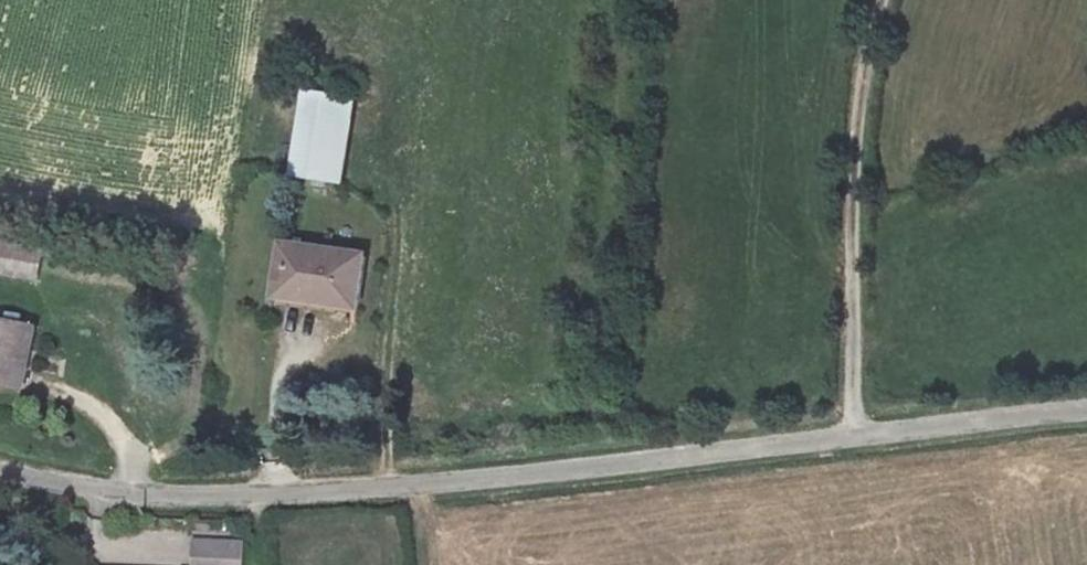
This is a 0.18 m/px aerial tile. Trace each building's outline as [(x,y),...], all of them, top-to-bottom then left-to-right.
[(332,179),(348,94),(307,86),(291,171),(332,179)] [(41,250),(0,242),(0,271),(36,278),(41,250)] [(353,309),(362,256),(276,242),(267,295),(353,309)] [(32,326),(0,319),(0,384),(19,388),(32,326)] [(195,541),(194,564),(239,564),(240,543),(195,541)]
